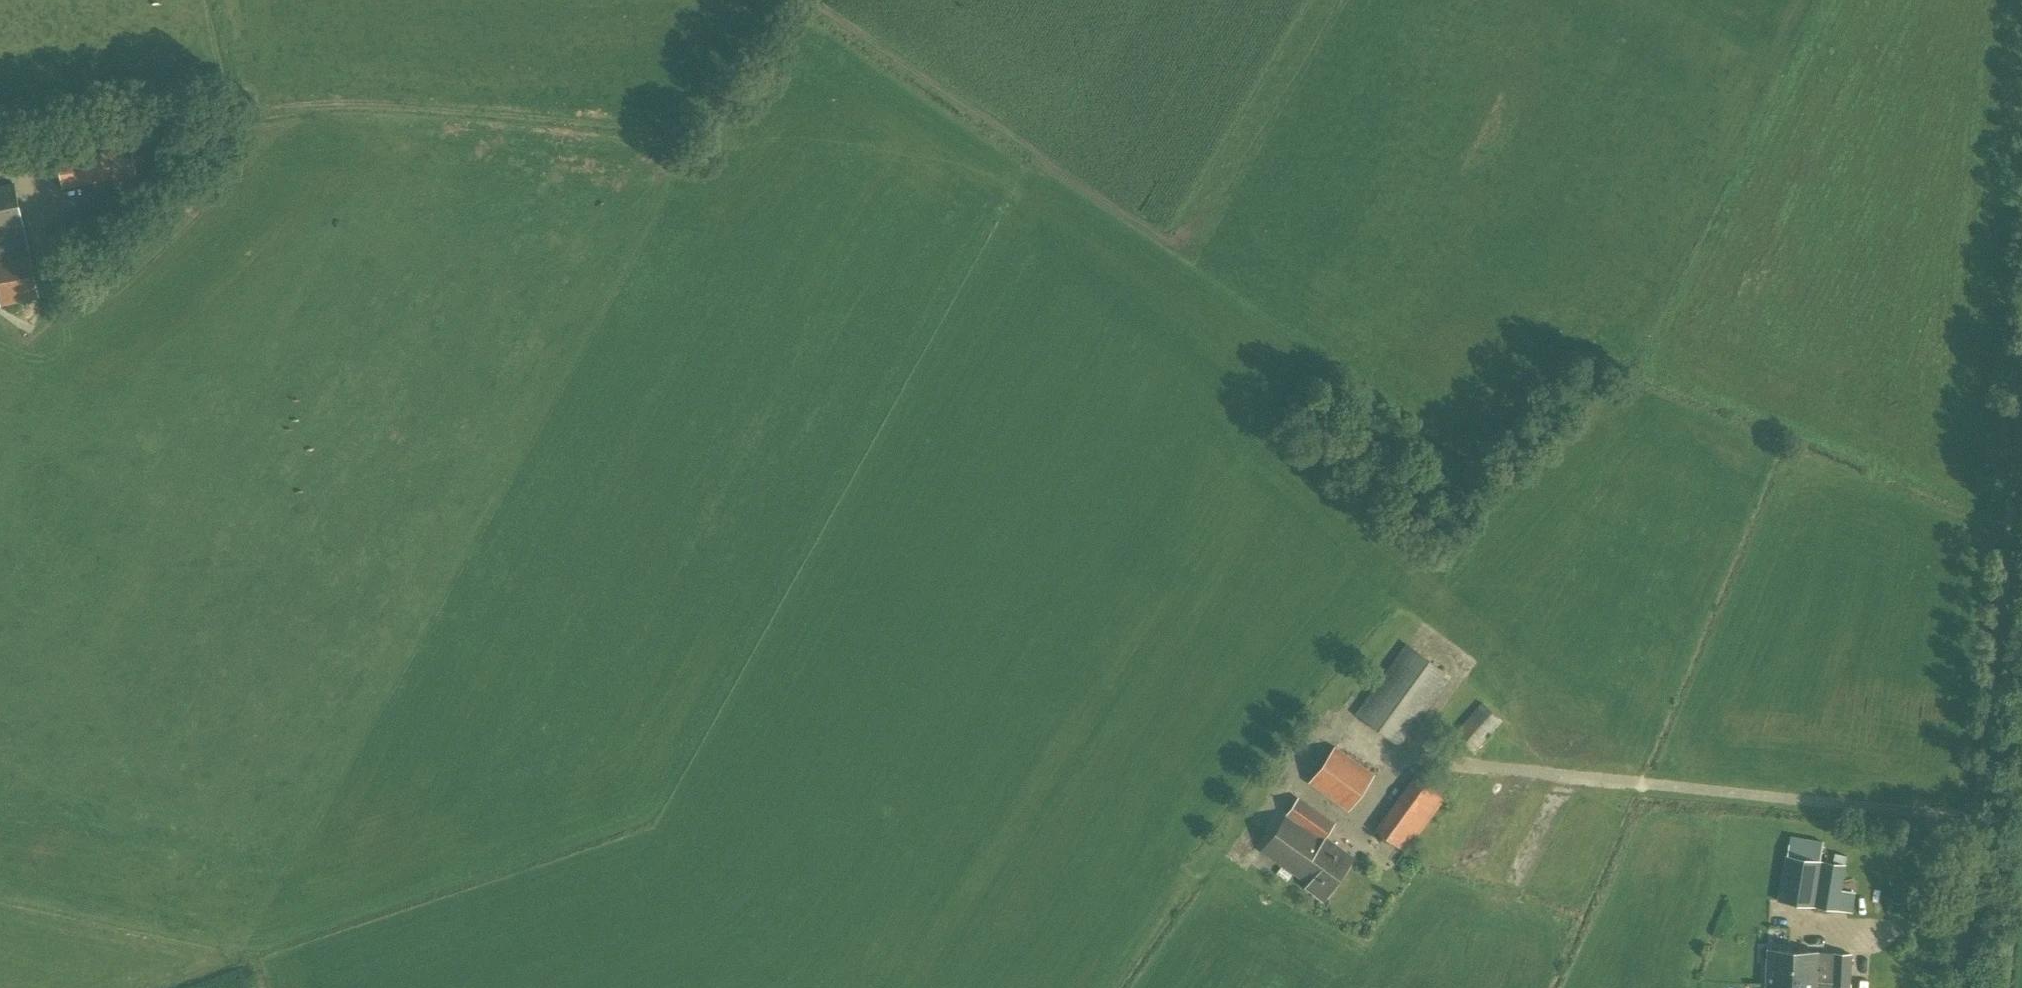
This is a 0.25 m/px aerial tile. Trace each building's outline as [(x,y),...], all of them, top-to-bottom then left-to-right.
[(57,158),(62,188),(136,176),(131,145),(57,158)] [(39,298),(30,253),(24,225),(22,225),(14,183),(0,185),(0,306),(39,298)] [(1354,713),(1400,746),(1452,675),(1406,642),(1354,713)] [(1453,734),(1473,752),(1502,721),(1481,702),(1453,734)] [(1308,782),(1348,810),(1374,774),(1334,746),(1308,782)] [(1415,772),(1374,829),(1406,852),(1447,795),(1415,772)] [(1304,888),(1323,901),(1355,857),(1326,836),(1335,823),(1299,797),(1261,850),(1307,884),(1304,888)] [(1822,841),(1791,836),(1788,854),(1784,854),(1776,901),(1852,912),(1855,894),(1841,891),(1846,864),(1819,860),(1822,841)] [(1832,952),(1818,952),(1818,951),(1766,948),(1764,987),(1816,987),(1823,987),(1850,987),(1852,953),(1832,952)]
